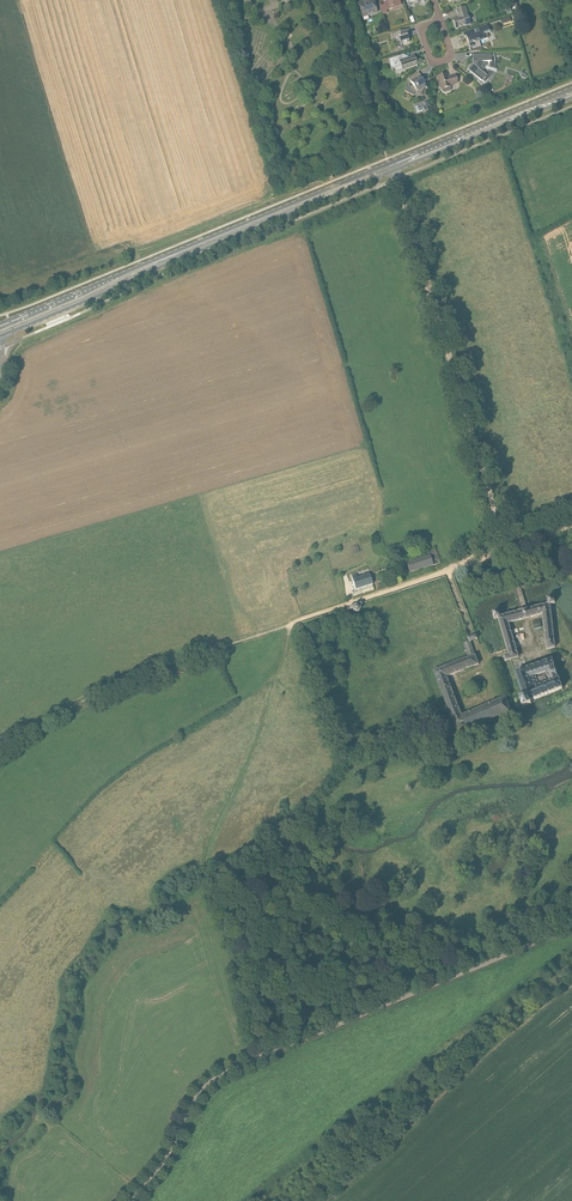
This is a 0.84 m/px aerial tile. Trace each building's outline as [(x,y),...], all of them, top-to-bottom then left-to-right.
[(359,3),(362,14),(366,13),(367,15),(377,12),(374,1),(373,1),(369,3),(369,0),(368,0),(363,2),(359,3)] [(379,2),(382,11),(383,14),(388,13),(387,10),(395,7),(394,6),(394,5),(400,3),(401,3),(400,0),(382,0),(383,1),(379,2)] [(513,11),(519,10),(516,0),(510,0),(513,11)] [(456,29),(471,24),(468,15),(467,15),(467,13),(468,12),(465,6),(455,9),(455,10),(457,9),(460,18),(453,20),(456,29)] [(474,34),(466,36),(469,45),(471,52),(477,51),(483,51),(481,46),(479,41),(480,41),(485,39),(483,35),(489,32),(487,25),(480,27),(473,30),(474,34)] [(400,32),(391,34),(394,43),(395,42),(401,45),(410,42),(408,38),(407,35),(410,34),(408,29),(400,32)] [(391,58),(389,59),(390,63),(392,69),(395,68),(402,66),(402,69),(403,69),(417,64),(414,56),(409,57),(405,59),(404,54),(400,55),(397,56),(391,58)] [(491,55),(491,54),(473,55),(473,62),(473,63),(468,69),(482,81),(483,80),(484,82),(486,81),(487,80),(489,79),(490,77),(491,76),(491,75),(492,74),(493,72),(494,71),(494,69),(494,68),(495,66),(495,64),(495,62),(495,60),(495,58),(494,56),(494,54),(491,55)] [(423,89),(427,87),(422,80),(423,79),(418,72),(409,78),(413,85),(411,89),(420,94),(423,89)] [(450,85),(458,82),(455,75),(448,77),(447,73),(437,76),(441,89),(442,89),(442,91),(443,92),(444,92),(445,93),(450,91),(451,90),(451,89),(451,86),(450,85)] [(438,548),(430,549),(432,564),(440,563),(438,548)] [(410,561),(407,562),(410,572),(431,565),(432,565),(429,555),(422,557),(419,558),(418,554),(408,557),(410,561)] [(356,574),(351,575),(353,579),(352,580),(356,589),(373,584),(371,578),(370,574),(358,578),(356,574)] [(556,648),(551,605),(555,604),(554,597),(547,598),(549,604),(500,617),(499,612),(492,614),(494,620),(499,619),(506,644),(509,654),(503,656),(505,661),(519,657),(509,623),(542,615),(546,650),(556,648)] [(359,607),(362,606),(361,602),(349,606),(332,612),(334,617),(354,611),(355,612),(357,613),(358,612),(359,610),(359,609),(359,607)] [(301,622),(296,624),(298,632),(304,630),(301,622)] [(511,712),(505,697),(491,703),(462,715),(456,701),(447,676),(479,664),(475,655),(470,641),(463,644),(466,650),(468,657),(434,671),(457,734),(511,712)] [(559,679),(558,680),(551,660),(520,671),(520,669),(512,672),(521,697),(519,698),(522,707),(531,704),(531,701),(562,688),(559,679)]
